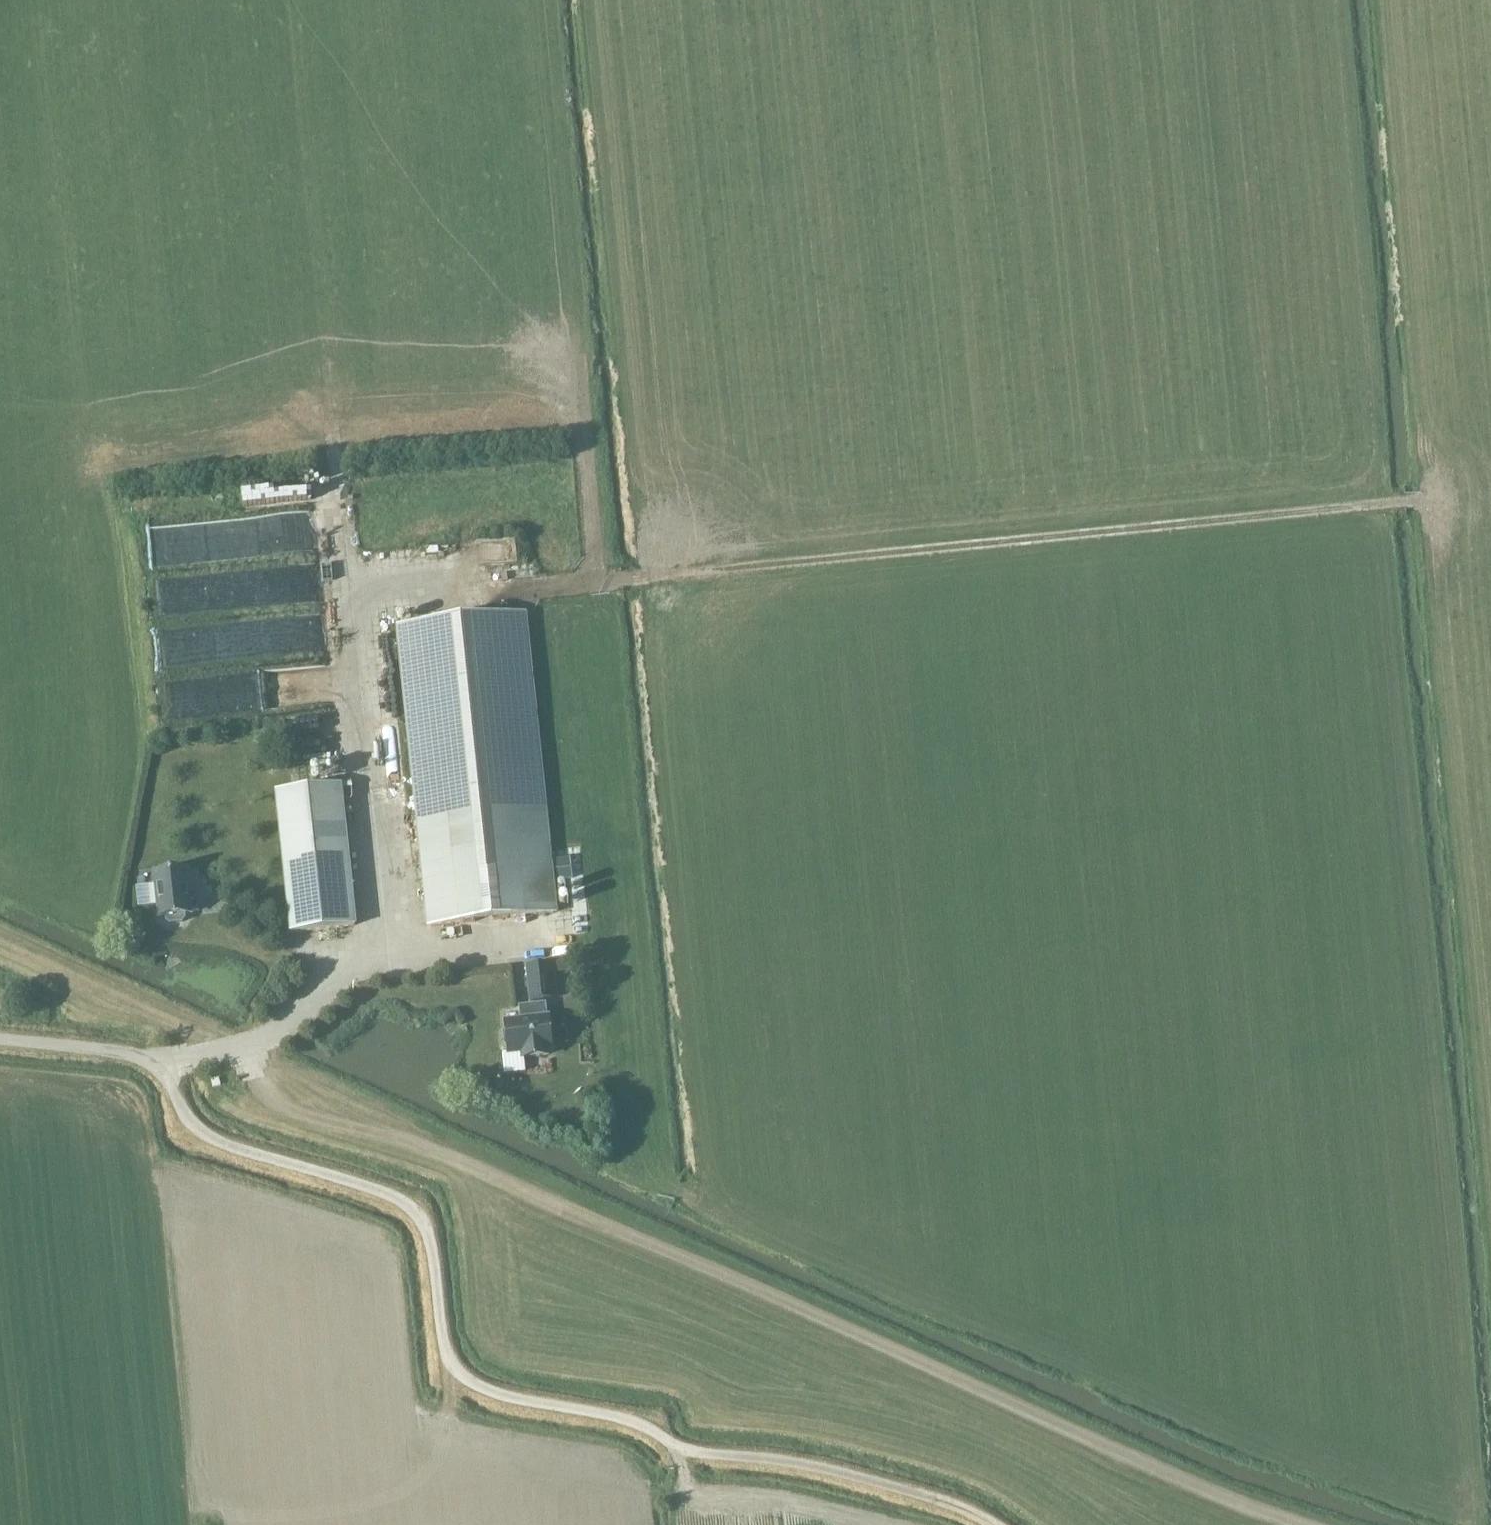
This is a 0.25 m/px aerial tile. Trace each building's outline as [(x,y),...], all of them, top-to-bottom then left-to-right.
[(430,925),(553,913),(550,881),(523,615),(400,628),(430,925)] [(276,791),(291,932),(354,925),(339,785),(276,791)] [(548,860),(550,881),(568,879),(571,879),(569,857),(548,860)] [(157,884),(138,886),(140,906),(159,904),(160,916),(166,916),(166,920),(169,923),(182,922),(185,918),(184,914),(190,913),(186,869),(155,872),(157,884)] [(553,998),(550,963),(526,965),(530,1001),(553,998)] [(506,1028),(503,1032),(504,1044),(508,1047),(508,1052),(503,1053),(505,1073),(525,1071),(523,1058),(546,1055),(546,1049),(551,1049),(547,1017),(546,1017),(545,1004),(528,1006),(530,1019),(505,1022),(506,1028)]
